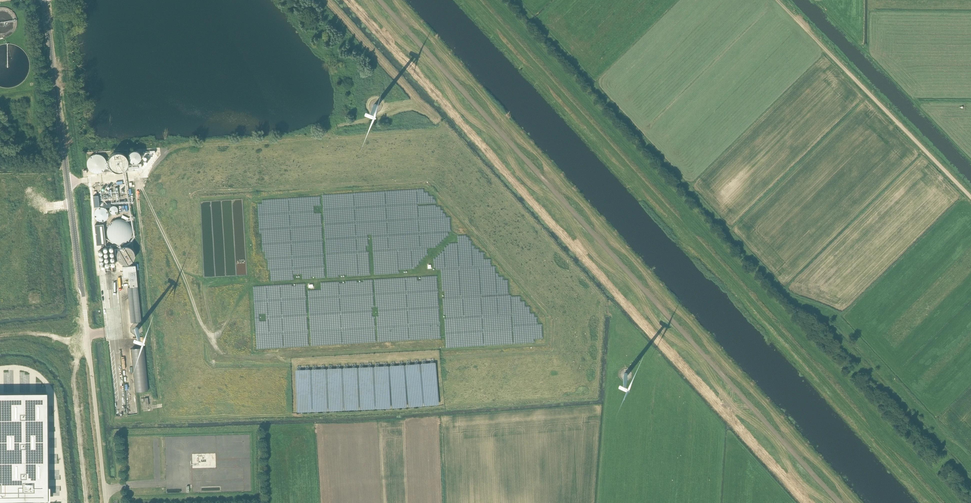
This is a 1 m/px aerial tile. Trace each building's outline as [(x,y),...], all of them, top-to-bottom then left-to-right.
[(90,159),(90,172),(102,172),(102,162),(102,159),(90,159)] [(114,215),(120,211),(116,205),(110,208),(114,215)] [(99,208),(95,218),(105,222),(110,210),(102,207),(101,209),(99,208)] [(130,219),(108,222),(110,239),(114,239),(115,245),(133,242),(130,219)] [(103,224),(94,225),(97,245),(105,244),(103,224)] [(133,245),(117,250),(123,266),(138,261),(133,245)] [(136,271),(128,271),(130,287),(137,286),(136,271)] [(130,288),(127,288),(130,321),(141,320),(137,286),(130,287),(130,288)] [(149,391),(146,347),(133,348),(136,392),(149,391)] [(348,368),(312,369),(312,373),(318,372),(318,376),(319,373),(322,373),(322,376),(324,372),(324,376),(331,378),(325,379),(325,380),(329,381),(331,380),(331,385),(333,380),(333,384),(334,381),(337,381),(337,385),(337,384),(340,385),(341,384),(342,384),(342,388),(344,382),(345,385),(347,386),(348,385),(348,368)] [(0,393),(0,500),(48,500),(47,392),(0,393)]
